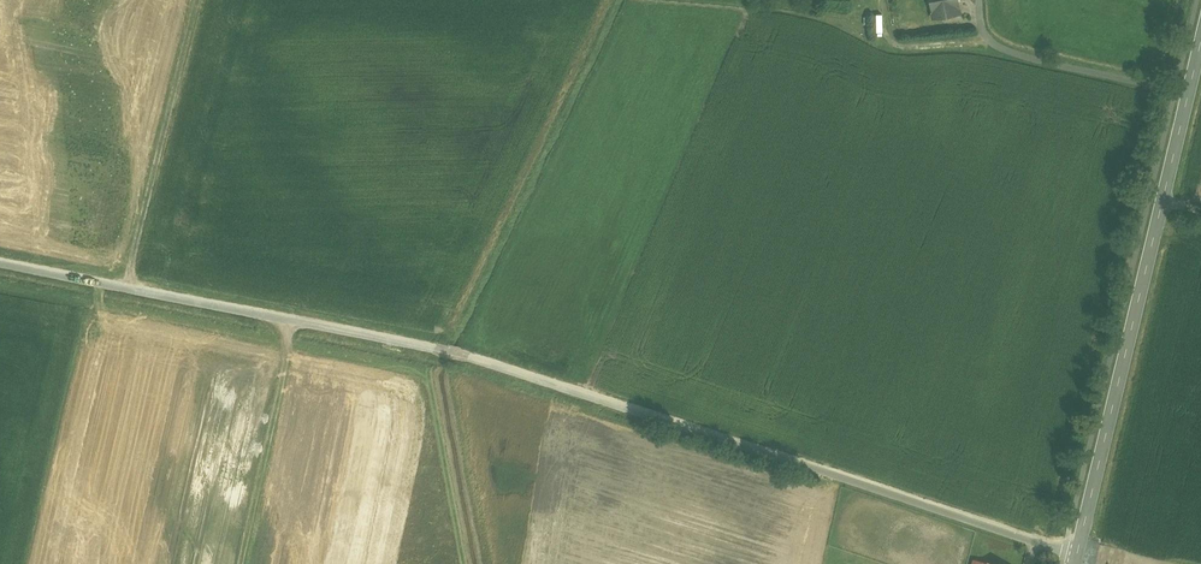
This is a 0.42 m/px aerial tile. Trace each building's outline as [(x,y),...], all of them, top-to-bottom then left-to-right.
[(936,18),(962,13),(959,0),(932,0),(936,18)]
